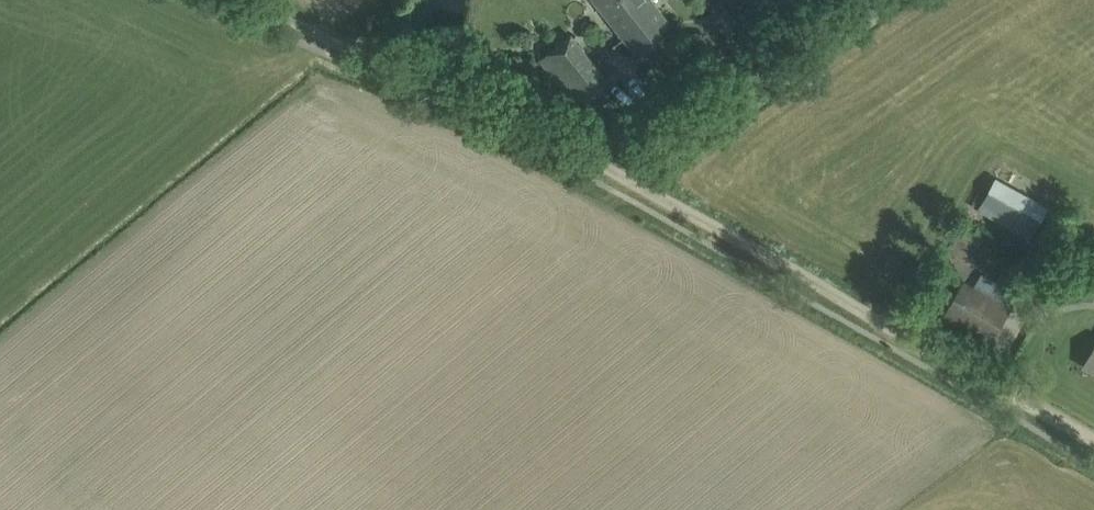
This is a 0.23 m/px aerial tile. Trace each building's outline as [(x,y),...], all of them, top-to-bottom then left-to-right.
[(635,51),(670,24),(651,0),(594,0),(635,51)] [(607,80),(571,35),(540,59),(576,104),(607,80)] [(979,211),(1029,240),(1048,207),(998,178),(979,211)] [(943,317),(990,344),(1011,309),(964,281),(943,317)] [(1093,372),(1093,347),(1083,365),(1093,372)]
